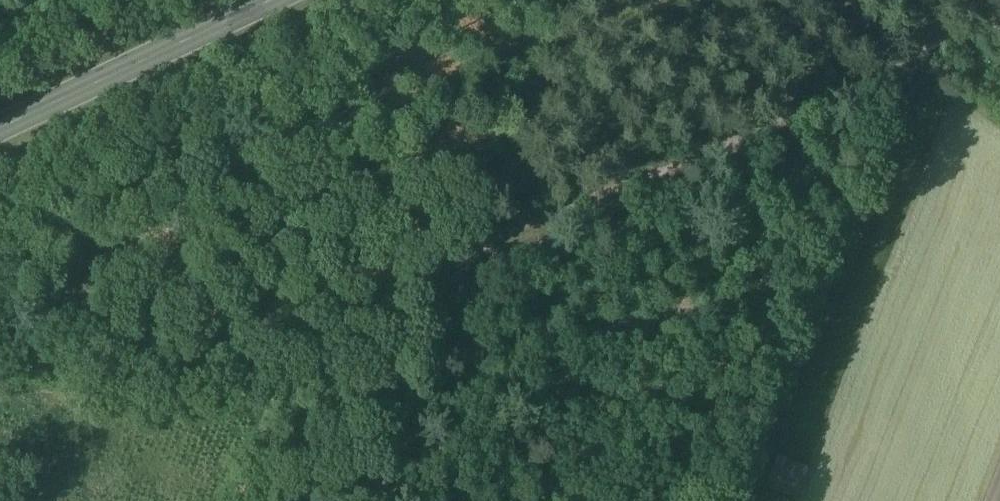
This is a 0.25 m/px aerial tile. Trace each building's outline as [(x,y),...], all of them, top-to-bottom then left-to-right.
[(795,498),(807,466),(777,454),(764,485),(795,498)]
